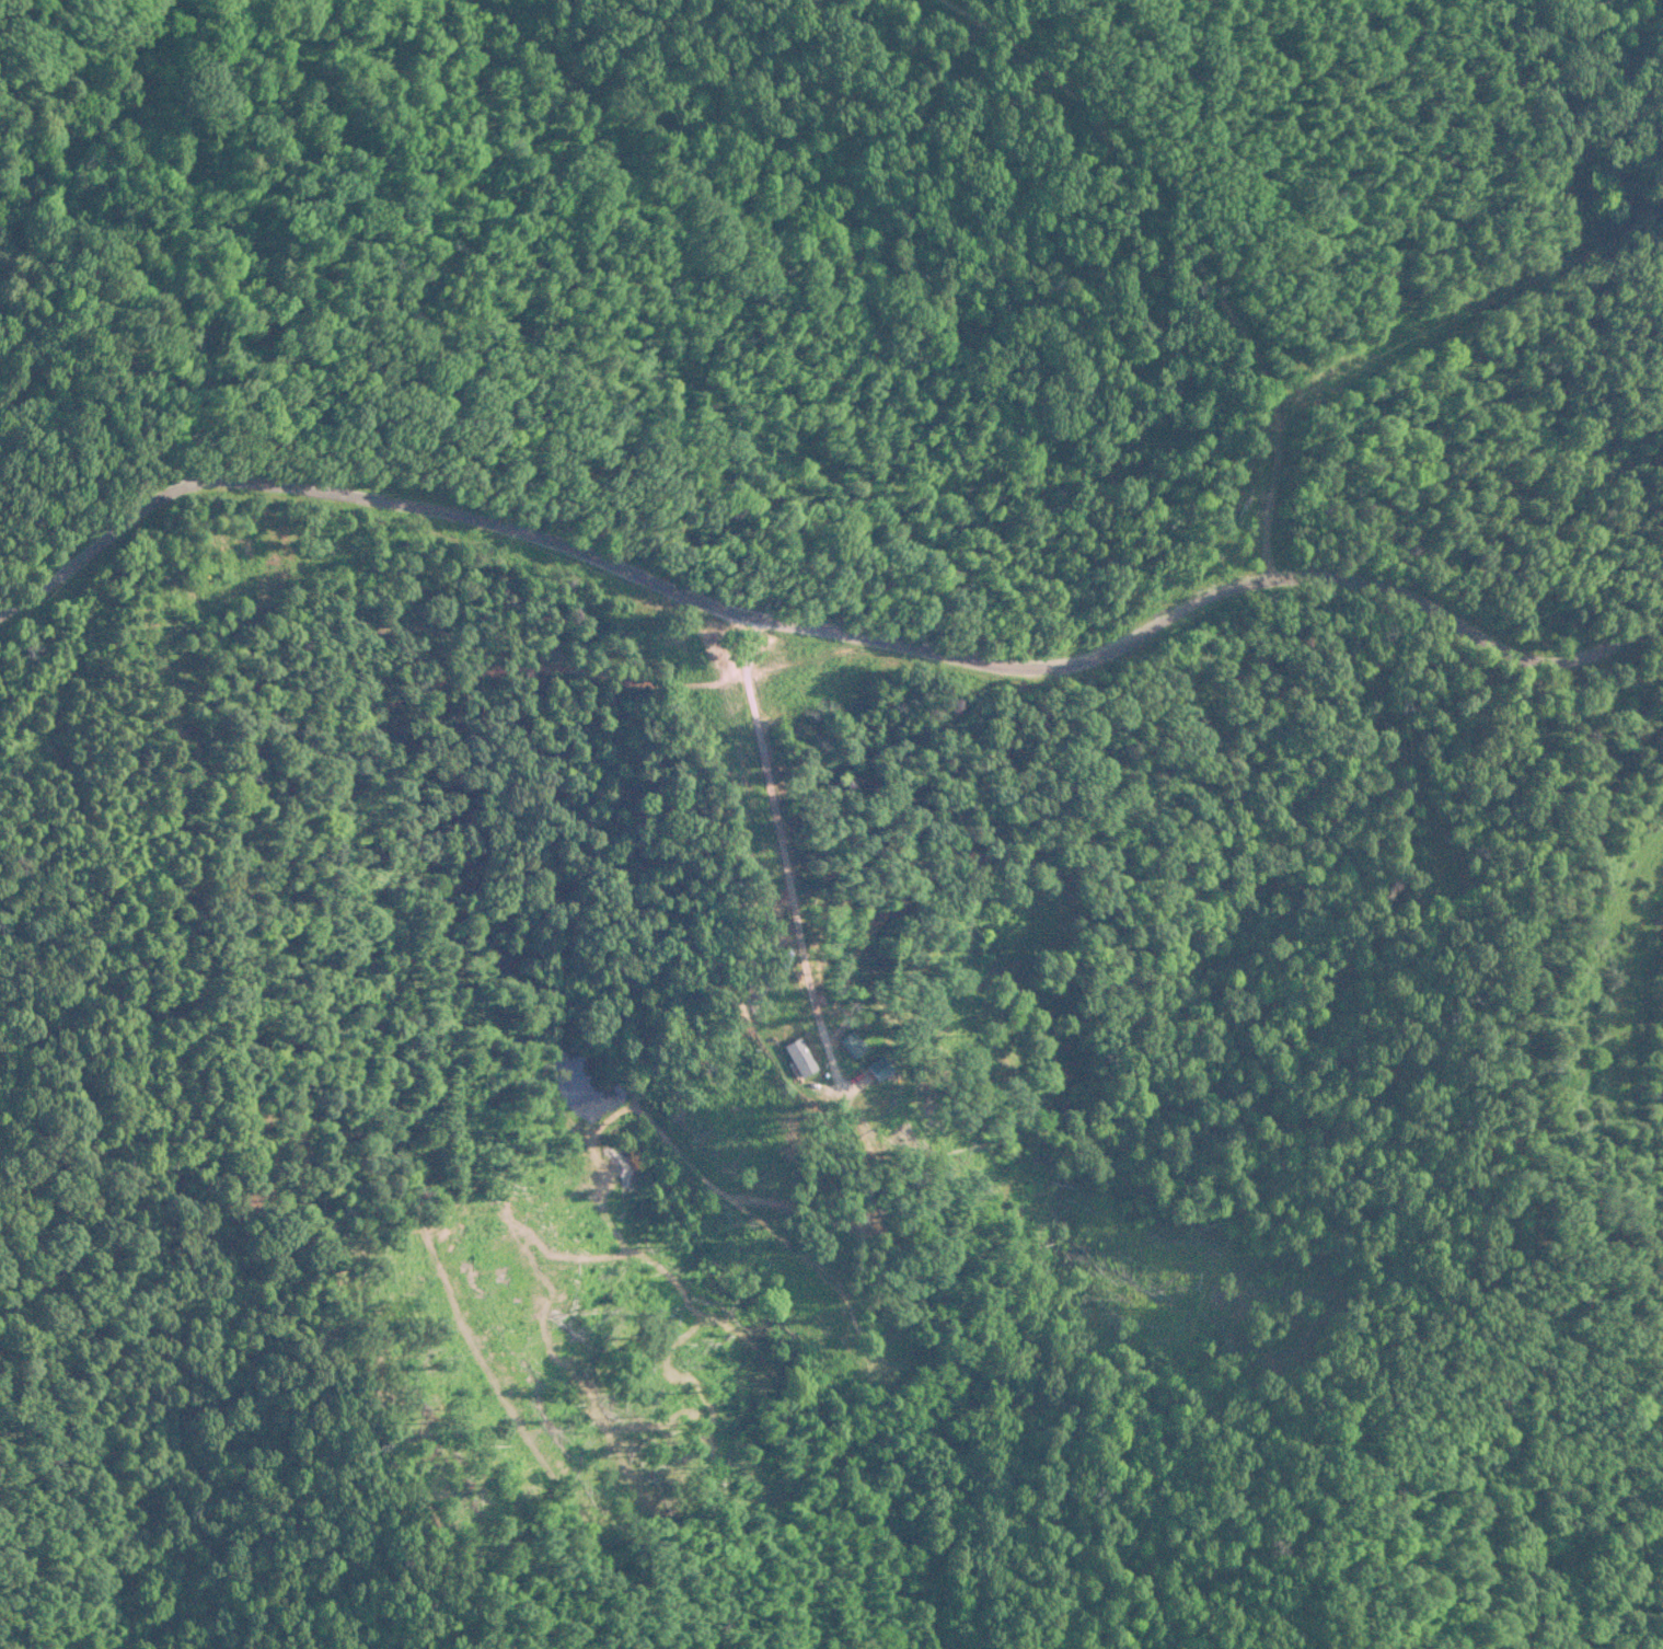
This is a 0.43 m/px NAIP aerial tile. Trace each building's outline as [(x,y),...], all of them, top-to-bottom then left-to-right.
[(868,1050),(851,1032),(840,1042),(856,1060),(868,1050)]
